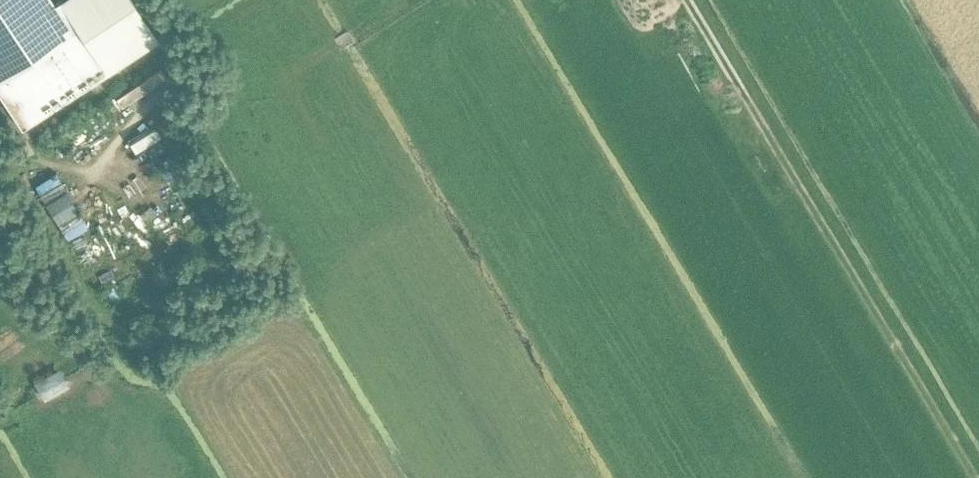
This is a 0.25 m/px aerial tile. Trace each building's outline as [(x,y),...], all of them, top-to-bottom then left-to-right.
[(20,127),(21,129),(52,109),(62,102),(62,103),(158,38),(133,0),(59,0),(54,4),(51,0),(0,0),(0,97),(20,127)]
